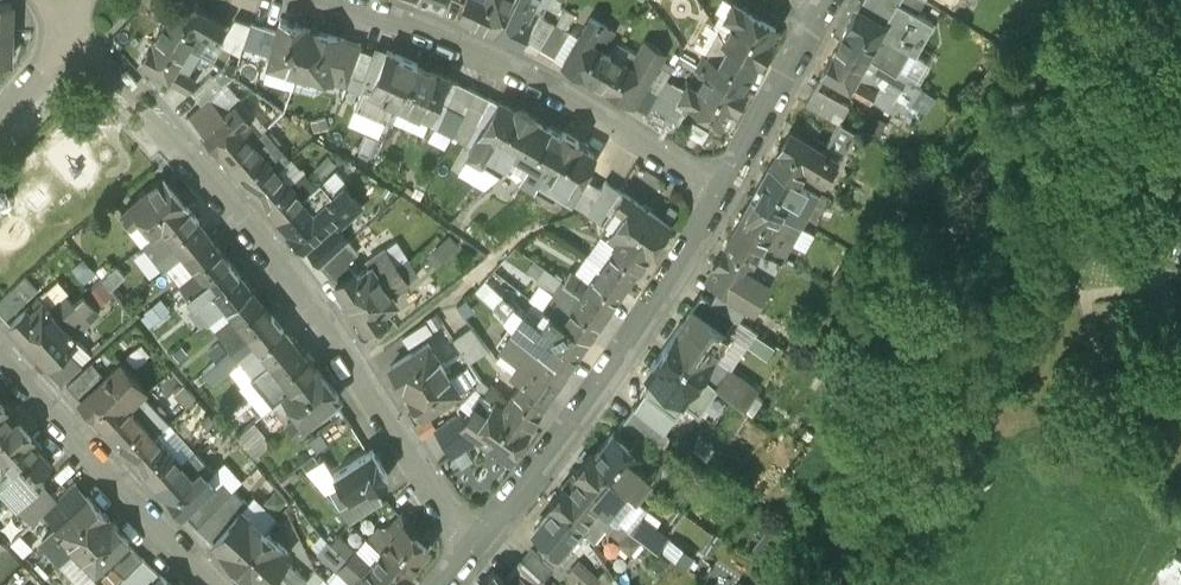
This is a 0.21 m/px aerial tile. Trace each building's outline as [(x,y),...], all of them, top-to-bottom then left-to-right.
[(11,28),(12,0),(9,0),(0,0),(0,28),(11,28)] [(184,0),(177,0),(161,28),(187,43),(194,31),(199,22),(219,33),(225,24),(184,0)] [(484,2),(480,0),(464,0),(459,12),(495,29),(509,0),(485,0),(484,2)] [(523,0),(509,0),(495,29),(521,41),(530,22),(524,19),(531,4),(523,0)] [(888,15),(862,0),(840,39),(866,54),(903,77),(904,76),(891,68),(902,48),(914,55),(932,23),(898,3),(896,2),(888,15)] [(862,0),(888,15),(896,2),(898,3),(899,0),(862,0)] [(776,24),(733,1),(726,14),(735,19),(725,37),(758,56),(757,57),(760,59),(769,43),(766,42),(776,24)] [(556,24),(555,25),(541,48),(555,56),(569,31),(565,29),(573,14),(564,9),(556,24)] [(964,10),(958,21),(967,27),(974,17),(964,10)] [(542,16),(528,41),(541,48),(555,25),(556,24),(542,16)] [(593,16),(565,62),(595,80),(611,53),(604,48),(615,30),(593,16)] [(235,17),(219,43),(239,54),(242,45),(250,22),(235,17)] [(308,27),(282,20),(271,63),(297,70),(308,27)] [(219,33),(199,22),(194,31),(206,38),(204,43),(211,47),(219,33)] [(266,27),(250,22),(242,45),(258,51),(266,27)] [(345,36),(308,27),(297,70),(293,86),(294,86),(315,91),(320,88),(323,76),(334,79),(345,36)] [(0,28),(0,55),(11,55),(11,28),(0,28)] [(187,43),(161,28),(142,60),(188,86),(194,77),(186,73),(199,51),(187,43)] [(758,56),(725,37),(724,38),(718,28),(698,64),(707,69),(741,87),(741,86),(757,57),(758,56)] [(345,36),(334,79),(347,83),(362,41),(345,36)] [(866,54),(840,39),(821,70),(867,97),(872,88),(869,86),(874,78),(895,91),(903,77),(866,54)] [(632,65),(611,53),(595,80),(628,99),(631,95),(637,98),(658,63),(659,64),(666,52),(647,41),(632,65)] [(418,60),(388,47),(371,87),(400,99),(418,60)] [(448,73),(418,60),(400,99),(430,113),(448,73)] [(637,98),(634,103),(646,110),(665,79),(670,70),(659,64),(658,63),(637,98)] [(707,69),(697,88),(688,83),(680,96),(723,120),(732,103),(735,104),(744,88),(741,86),(741,87),(707,69)] [(211,73),(192,90),(202,101),(221,84),(211,73)] [(665,79),(646,110),(671,125),(684,105),(671,97),(678,86),(665,79)] [(458,80),(436,124),(453,133),(462,113),(475,89),(458,80)] [(848,103),(815,84),(805,101),(839,121),(841,121),(842,119),(840,118),(848,103)] [(499,100),(469,155),(501,172),(513,151),(514,152),(517,145),(516,145),(531,118),(532,118),(534,115),(517,106),(515,109),(499,100)] [(235,105),(205,132),(230,160),(253,140),(235,119),(242,112),(235,105)] [(453,133),(464,139),(475,120),(463,114),(453,133)] [(532,118),(531,118),(516,145),(517,145),(528,151),(519,166),(529,171),(537,156),(547,162),(562,135),(561,134),(532,118)] [(841,121),(839,121),(827,142),(840,149),(852,128),(841,121)] [(253,140),(230,160),(254,188),(278,168),(290,157),(265,129),(253,140)] [(789,129),(771,163),(798,178),(804,166),(825,178),(837,157),(789,129)] [(547,162),(544,168),(544,169),(562,178),(557,187),(570,194),(571,194),(580,178),(594,152),(577,143),(579,140),(563,131),(561,134),(562,135),(547,162)] [(547,162),(537,156),(529,171),(540,177),(544,169),(544,168),(547,162)] [(798,178),(771,163),(752,195),(800,222),(818,190),(798,178)] [(278,168),(254,188),(279,216),(302,196),(278,168)] [(441,168),(428,187),(440,195),(453,176),(441,168)] [(164,176),(121,210),(130,222),(140,214),(154,230),(186,204),(164,176)] [(600,187),(580,178),(571,194),(570,194),(568,198),(587,209),(600,187)] [(600,187),(587,209),(600,219),(619,190),(605,179),(600,187)] [(279,216),(278,217),(303,245),(334,219),(337,223),(335,224),(337,226),(362,204),(343,183),(333,193),(321,180),(302,196),(279,216)] [(668,223),(623,192),(615,204),(625,211),(613,229),(647,253),(668,223)] [(800,222),(752,195),(734,228),(761,243),(761,244),(781,255),(800,222)] [(186,204),(154,230),(155,231),(144,240),(165,266),(184,250),(206,232),(197,220),(198,219),(186,204)] [(335,224),(307,250),(320,264),(348,238),(337,226),(335,224)] [(734,228),(707,277),(720,285),(742,298),(756,273),(747,268),(761,244),(761,243),(734,228)] [(613,229),(612,229),(608,235),(618,241),(602,263),(626,280),(635,267),(637,269),(647,253),(613,229)] [(206,232),(184,250),(201,271),(206,278),(228,260),(206,232)] [(348,238),(320,264),(331,276),(359,250),(348,238)] [(189,292),(187,293),(208,320),(227,304),(250,286),(228,260),(206,278),(189,292)] [(394,261),(376,273),(383,283),(401,271),(394,261)] [(626,280),(602,263),(587,285),(583,291),(606,308),(626,280)] [(370,264),(356,273),(353,269),(335,281),(350,305),(383,283),(376,273),(370,264)] [(401,271),(383,283),(389,292),(417,273),(412,264),(401,271)] [(583,278),(570,269),(564,279),(583,291),(587,285),(583,282),(583,278)] [(197,274),(193,273),(182,283),(189,292),(206,278),(201,271),(197,274)] [(583,291),(564,279),(544,307),(586,336),(606,308),(583,291)] [(383,283),(350,305),(365,327),(383,315),(380,310),(395,301),(389,292),(383,283)] [(13,284),(0,296),(0,310),(6,317),(26,298),(13,284)] [(742,298),(720,285),(711,299),(734,313),(736,315),(746,300),(742,298)] [(250,286),(227,304),(235,314),(219,327),(226,336),(225,337),(232,345),(249,331),(271,313),(250,286)] [(73,301),(29,342),(47,361),(76,335),(72,332),(96,309),(82,293),(73,301)] [(711,299),(702,293),(692,306),(723,328),(734,313),(711,299)] [(51,309),(43,300),(30,311),(26,307),(11,322),(29,342),(73,301),(66,294),(55,304),(55,306),(51,309)] [(523,312),(504,294),(493,304),(514,325),(523,312)] [(153,322),(174,309),(166,295),(144,308),(153,322)] [(723,328),(692,306),(665,345),(700,370),(715,381),(714,381),(727,391),(735,381),(735,380),(721,371),(727,363),(712,352),(727,331),(723,328)] [(586,336),(544,307),(536,318),(525,310),(514,325),(513,327),(567,365),(587,337),(586,336)] [(293,340),(271,313),(249,331),(256,340),(239,354),(253,372),(293,340)] [(427,320),(405,334),(412,346),(435,332),(427,320)] [(470,323),(453,336),(469,359),(487,346),(470,323)] [(567,365),(513,327),(501,344),(519,357),(511,368),(523,376),(547,393),(548,393),(568,365),(567,365)] [(249,331),(232,345),(239,354),(256,340),(249,331)] [(304,354),(293,340),(253,372),(251,374),(273,401),(284,392),(284,393),(316,367),(305,353),(304,354)] [(428,341),(391,365),(406,388),(443,364),(428,341)] [(218,342),(209,349),(216,358),(225,351),(218,342)] [(700,370),(665,345),(646,372),(681,396),(700,370)] [(69,349),(51,365),(62,377),(80,361),(69,349)] [(92,359),(66,381),(77,394),(103,371),(92,359)] [(120,360),(103,376),(80,398),(106,426),(147,388),(120,360)] [(443,364),(406,388),(422,412),(459,388),(443,364)] [(316,367),(284,393),(284,392),(273,401),(295,428),(338,394),(316,367)] [(523,376),(508,398),(499,391),(494,398),(495,398),(495,399),(529,422),(539,406),(538,405),(547,393),(523,376)] [(714,381),(704,395),(718,404),(727,391),(714,381)] [(746,389),(735,381),(727,391),(739,400),(746,389)] [(671,406),(638,383),(626,399),(633,404),(658,423),(671,406)] [(465,417),(462,421),(479,433),(508,453),(529,423),(529,422),(495,399),(495,398),(494,398),(483,390),(465,417)] [(142,393),(106,426),(132,453),(154,433),(168,420),(142,393)] [(658,423),(633,404),(622,417),(654,443),(665,429),(658,423)] [(461,409),(434,426),(451,452),(479,433),(462,421),(465,417),(461,409)] [(4,456),(27,435),(28,436),(31,433),(18,418),(14,421),(8,414),(0,421),(0,452),(4,456)] [(629,440),(613,427),(593,451),(592,452),(632,486),(648,469),(638,461),(650,447),(634,434),(629,440)] [(179,460),(154,433),(132,453),(157,481),(179,460)] [(28,436),(27,435),(4,456),(19,473),(12,480),(25,493),(40,479),(35,473),(49,459),(28,436)] [(370,446),(333,470),(350,496),(387,471),(370,446)] [(179,460),(157,481),(183,509),(213,481),(207,474),(213,468),(193,447),(179,460)] [(632,486),(592,452),(593,451),(589,448),(576,464),(579,467),(573,474),(614,508),(632,486)] [(326,476),(319,469),(313,475),(319,482),(326,476)] [(614,508),(573,474),(567,481),(564,478),(550,494),(554,497),(555,496),(579,516),(578,517),(591,527),(602,513),(607,517),(614,508)] [(223,479),(188,511),(197,521),(231,487),(223,479)] [(257,486),(248,493),(252,499),(261,491),(257,486)] [(65,491),(45,509),(54,519),(74,500),(65,491)] [(89,495),(56,525),(76,546),(108,516),(89,495)] [(554,497),(533,522),(548,534),(543,540),(558,552),(570,538),(564,533),(578,517),(579,516),(555,496),(554,497)] [(296,509),(289,499),(282,506),(289,514),(296,509)] [(0,515),(0,520),(16,536),(33,519),(15,501),(0,515)] [(241,505),(213,537),(237,558),(265,526),(241,505)] [(418,521),(402,507),(390,521),(398,527),(391,535),(383,544),(407,564),(408,563),(428,540),(413,527),(418,521)] [(108,516),(76,546),(95,567),(127,536),(108,516)] [(391,535),(379,524),(370,534),(383,544),(391,535)] [(265,526),(237,558),(260,579),(289,547),(265,526)] [(348,539),(339,530),(332,538),(341,547),(342,547),(348,539)] [(553,557),(532,539),(523,550),(542,568),(544,568),(553,557)] [(372,557),(355,543),(348,552),(365,566),(372,557)] [(365,566),(387,584),(389,584),(394,579),(398,582),(411,566),(408,563),(407,564),(383,544),(372,557),(365,566)] [(133,546),(115,564),(125,574),(143,556),(133,546)] [(591,580),(604,566),(582,546),(570,560),(591,580)] [(348,552),(342,547),(341,547),(334,555),(357,575),(365,566),(348,552)] [(504,571),(520,584),(528,584),(535,577),(542,568),(522,550),(504,571)] [(121,577),(130,584),(139,584),(155,567),(143,556),(125,574),(121,577)] [(269,578),(277,584),(295,584),(298,582),(306,572),(288,556),(269,578)] [(298,582),(303,584),(311,584),(324,569),(315,562),(306,572),(298,582)] [(493,562),(474,584),(520,584),(504,571),(493,562)] [(365,566),(357,575),(348,584),(387,584),(365,566)] [(149,584),(177,584),(161,571),(149,584)] [(535,577),(528,584),(544,584),(535,577)]
